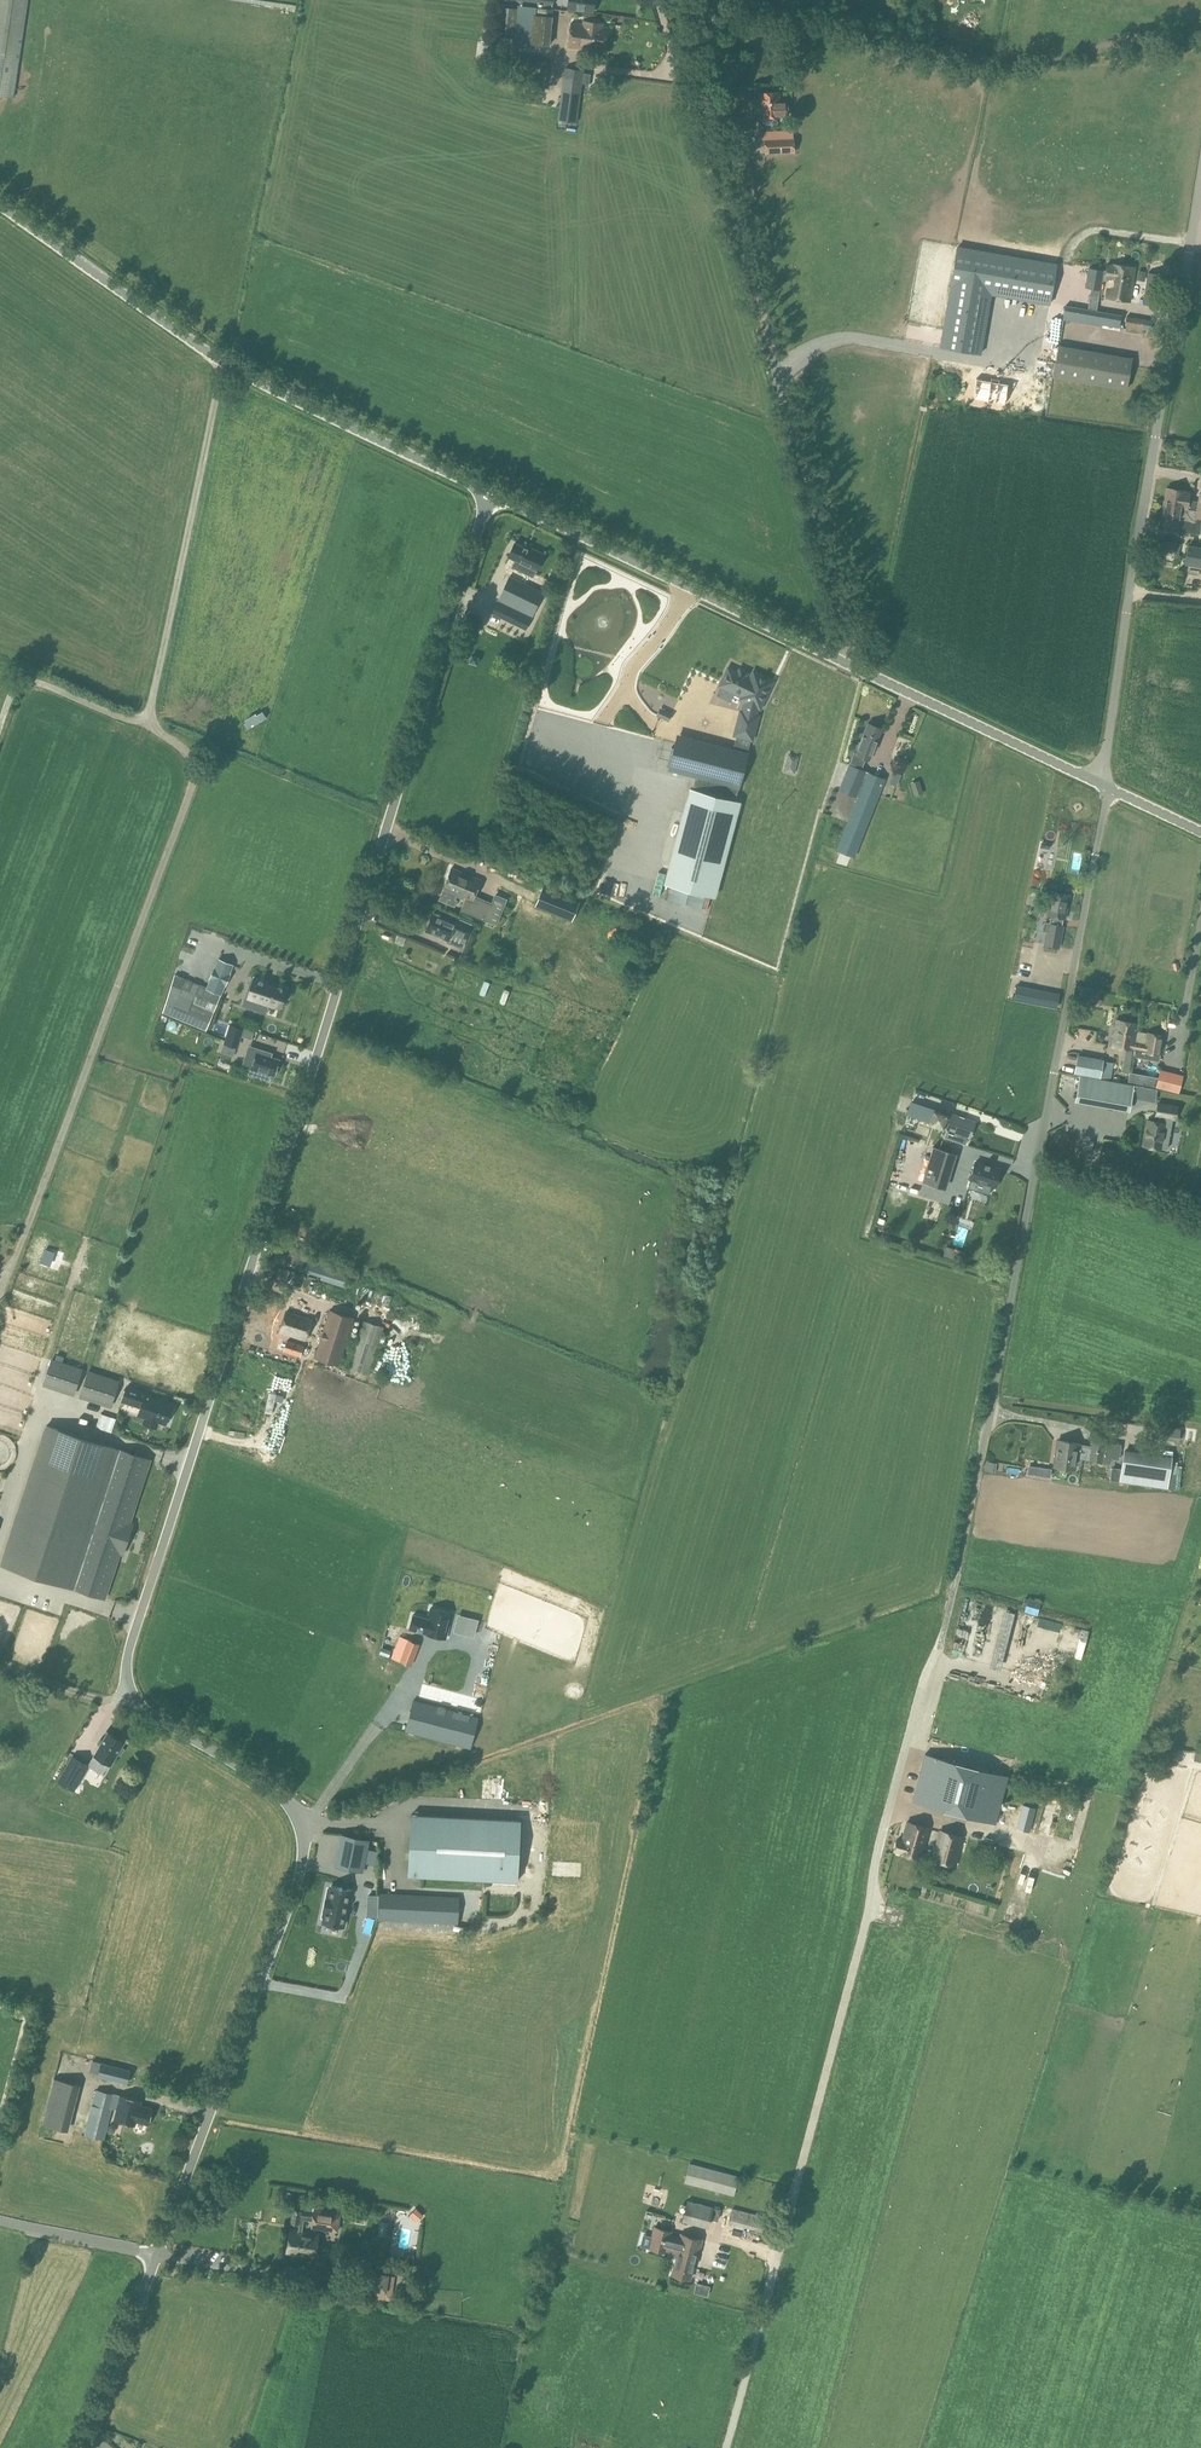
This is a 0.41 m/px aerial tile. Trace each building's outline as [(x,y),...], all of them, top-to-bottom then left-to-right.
[(14,96),(28,0),(0,0),(0,94),(14,96)] [(544,0),(517,0),(538,2),(538,3),(537,8),(544,8),(544,0)] [(568,8),(594,12),(596,0),(570,0),(568,8)] [(550,46),(553,9),(544,8),(537,8),(538,3),(536,3),(535,13),(534,14),(531,44),(550,46)] [(496,36),(515,38),(518,7),(499,6),(496,36)] [(698,9),(700,22),(711,21),(710,8),(698,9)] [(602,23),(586,21),(586,24),(571,21),(568,46),(604,51),(608,27),(602,26),(602,23)] [(461,50),(480,52),(481,38),(462,37),(461,50)] [(506,75),(545,80),(548,58),(509,53),(506,75)] [(557,120),(578,122),(583,83),(589,84),(590,73),(584,72),(584,69),(565,67),(557,120)] [(734,99),(745,98),(744,89),(734,89),(734,99)] [(761,114),(761,117),(782,116),(782,115),(789,115),(788,101),(781,101),(780,92),(759,93),(760,104),(757,104),(755,106),(755,112),(757,114),(761,114)] [(783,130),(784,138),(766,139),(767,153),(795,151),(794,137),(792,138),(791,130),(783,130)] [(1052,295),(1058,263),(961,247),(944,349),(979,354),(990,286),(1052,295)] [(1106,263),(1105,271),(1105,279),(1109,279),(1106,298),(1130,301),(1135,267),(1111,263),(1111,264),(1106,263)] [(1105,279),(1105,271),(1093,269),(1089,268),(1086,287),(1092,288),(1100,289),(1102,280),(1104,281),(1105,279)] [(1145,281),(1146,272),(1139,271),(1137,280),(1145,281)] [(1163,275),(1147,272),(1143,303),(1159,306),(1163,275)] [(1096,312),(1099,296),(1090,295),(1088,310),(1096,312)] [(1119,330),(1121,316),(1096,312),(1088,310),(1065,306),(1062,320),(1119,330)] [(1158,319),(1127,314),(1124,335),(1154,340),(1158,319)] [(1128,389),(1132,357),(1060,346),(1055,378),(1128,389)] [(1047,403),(1053,365),(1045,364),(1039,402),(1047,403)] [(1010,383),(977,378),(975,392),(976,392),(975,399),(988,401),(988,402),(997,403),(997,402),(1007,403),(1010,383)] [(1188,509),(1189,500),(1191,491),(1186,490),(1167,487),(1164,505),(1171,506),(1171,504),(1184,506),(1184,508),(1188,509)] [(1196,523),(1197,517),(1196,517),(1197,511),(1188,509),(1184,508),(1184,506),(1171,504),(1171,506),(1164,505),(1161,524),(1180,528),(1181,520),(1196,523)] [(1155,537),(1151,551),(1174,555),(1176,542),(1155,537)] [(512,566),(533,577),(544,554),(532,548),(531,550),(515,542),(509,555),(516,559),(512,566)] [(1188,544),(1184,563),(1200,566),(1200,546),(1188,544)] [(533,616),(544,591),(511,575),(493,614),(526,629),(533,616)] [(477,665),(480,657),(471,654),(469,663),(477,665)] [(758,706),(760,707),(773,681),(754,672),(751,679),(745,676),(746,674),(740,671),(739,673),(729,668),(722,685),(724,686),(722,690),(723,692),(730,696),(733,695),(735,691),(743,695),(742,698),(751,703),(748,713),(742,712),(736,734),(752,738),(758,716),(755,715),(758,706)] [(672,713),(660,707),(656,716),(668,722),(672,713)] [(870,723),(868,723),(857,754),(855,753),(851,763),(862,767),(866,758),(870,759),(882,728),(880,727),(881,725),(880,723),(873,720),(871,721),(870,723)] [(747,758),(677,740),(670,768),(698,775),(694,789),(692,789),(667,883),(715,896),(740,802),(736,800),(739,786),(740,786),(747,758)] [(855,858),(885,778),(850,764),(840,790),(857,797),(837,850),(855,858)] [(481,879),(452,867),(439,900),(455,906),(458,899),(456,899),(457,896),(467,899),(463,909),(491,920),(496,908),(502,911),(504,904),(512,907),(517,893),(499,886),(493,902),(475,895),(481,879)] [(579,902),(543,888),(536,906),(572,920),(579,902)] [(1051,917),(1050,923),(1043,922),(1042,932),(1047,933),(1045,944),(1059,947),(1063,926),(1062,925),(1063,919),(1065,920),(1070,895),(1052,891),(1047,916),(1051,917)] [(426,930),(448,939),(452,932),(466,938),(472,924),(457,918),(455,922),(433,913),(426,930)] [(186,925),(182,939),(197,944),(201,930),(186,925)] [(391,943),(399,946),(402,938),(394,935),(391,943)] [(175,975),(163,1011),(206,1029),(221,994),(225,985),(226,986),(230,974),(233,965),(219,959),(216,968),(215,968),(210,979),(211,979),(207,988),(184,979),(175,975)] [(1105,963),(1099,967),(1103,975),(1110,972),(1105,963)] [(279,1008),(286,988),(255,978),(253,983),(250,982),(244,1001),(259,1006),(261,1002),(279,1008)] [(489,982),(484,980),(479,993),(484,995),(489,982)] [(509,990),(504,988),(499,1002),(504,1003),(509,990)] [(1059,993),(1041,990),(1039,1004),(1056,1007),(1059,993)] [(1133,1049),(1134,1042),(1138,1023),(1116,1019),(1112,1045),(1133,1049)] [(233,1055),(240,1035),(251,1039),(253,1032),(230,1025),(222,1052),(233,1055)] [(274,1053),(279,1038),(254,1031),(250,1046),(274,1053)] [(1158,1061),(1163,1036),(1139,1031),(1137,1042),(1134,1042),(1133,1049),(1134,1049),(1133,1056),(1158,1061)] [(275,1076),(280,1060),(267,1056),(268,1053),(253,1048),(252,1052),(248,1051),(244,1065),(251,1067),(249,1074),(268,1080),(270,1074),(275,1076)] [(1099,1077),(1103,1060),(1078,1055),(1075,1073),(1099,1077)] [(1183,1075),(1160,1069),(1156,1087),(1179,1093),(1183,1075)] [(1080,1076),(1076,1099),(1129,1109),(1133,1085),(1080,1076)] [(1148,1091),(1150,1078),(1141,1077),(1139,1089),(1148,1091)] [(921,1099),(921,1088),(911,1089),(912,1099),(921,1099)] [(906,1114),(920,1119),(924,1107),(910,1103),(906,1114)] [(1174,1119),(1177,1107),(1158,1104),(1155,1116),(1159,1116),(1158,1122),(1147,1120),(1143,1145),(1160,1149),(1161,1148),(1167,1149),(1172,1119),(1174,1119)] [(932,1111),(927,1126),(943,1132),(948,1116),(932,1111)] [(951,1113),(945,1132),(945,1133),(943,1139),(965,1146),(967,1140),(970,1141),(976,1122),(951,1113)] [(856,1150),(868,1153),(873,1133),(861,1130),(856,1150)] [(954,1153),(933,1146),(922,1181),(943,1187),(954,1153)] [(975,1162),(970,1178),(994,1185),(999,1169),(975,1162)] [(959,1211),(951,1208),(949,1214),(964,1220),(968,1210),(974,1212),(976,1208),(962,1203),(959,1211)] [(320,1279),(345,1287),(349,1272),(277,1249),(274,1262),(321,1276),(320,1279)] [(347,1281),(357,1283),(360,1274),(350,1270),(347,1281)] [(340,1366),(355,1317),(329,1309),(315,1357),(340,1366)] [(281,1332),(306,1339),(312,1318),(287,1311),(281,1332)] [(369,1374),(385,1326),(363,1319),(348,1367),(369,1374)] [(301,1356),(304,1345),(287,1340),(284,1351),(301,1356)] [(44,1385),(74,1394),(82,1369),(52,1360),(49,1369),(44,1385)] [(293,1392),(297,1377),(279,1371),(274,1386),(293,1392)] [(111,1406),(119,1381),(89,1372),(81,1397),(111,1406)] [(153,1396),(153,1395),(127,1386),(122,1401),(141,1407),(138,1415),(146,1417),(146,1418),(147,1418),(148,1416),(158,1419),(157,1421),(158,1421),(166,1424),(167,1419),(169,1420),(172,1412),(170,1411),(173,1403),(163,1400),(153,1396)] [(116,1448),(47,1425),(1,1564),(71,1587),(71,1585),(76,1586),(75,1589),(100,1597),(145,1458),(121,1450),(120,1452),(115,1451),(116,1448)] [(1118,1457),(1120,1444),(1114,1443),(1114,1442),(1092,1439),(1091,1445),(1079,1443),(1079,1442),(1061,1439),(1060,1445),(1058,1444),(1056,1455),(1058,1456),(1057,1465),(1075,1468),(1077,1456),(1104,1460),(1105,1455),(1118,1457)] [(1124,1451),(1120,1480),(1168,1487),(1172,1458),(1124,1451)] [(1040,1467),(1039,1475),(1051,1477),(1052,1468),(1040,1467)] [(968,1639),(979,1603),(964,1599),(953,1635),(968,1639)] [(425,1632),(425,1633),(446,1638),(453,1613),(432,1607),(429,1618),(413,1614),(410,1628),(425,1632)] [(981,1607),(980,1616),(996,1619),(998,1609),(981,1607)] [(1199,1616),(1199,1612),(1190,1646),(1200,1648),(1200,1607),(1199,1616)] [(460,1618),(451,1657),(464,1660),(472,1621),(460,1618)] [(489,1654),(492,1638),(472,1634),(469,1650),(489,1654)] [(403,1650),(394,1647),(391,1656),(412,1665),(421,1644),(407,1639),(403,1650)] [(423,1658),(417,1696),(443,1700),(449,1662),(423,1658)] [(471,1749),(479,1717),(414,1699),(404,1731),(471,1749)] [(116,1755),(124,1741),(109,1732),(94,1757),(109,1766),(116,1755)] [(995,1823),(1008,1775),(925,1753),(912,1801),(995,1823)] [(75,1791),(89,1766),(73,1756),(58,1781),(75,1791)] [(468,1780),(490,1777),(488,1763),(466,1765),(468,1780)] [(1035,1807),(1023,1804),(1017,1828),(1029,1831),(1035,1807)] [(412,1815),(412,1816),(424,1816),(422,1840),(410,1839),(409,1875),(518,1880),(507,1879),(510,1821),(521,1821),(521,1820),(412,1815)] [(902,1842),(897,1841),(894,1850),(921,1857),(929,1827),(907,1822),(902,1842)] [(932,1860),(955,1866),(964,1836),(940,1829),(932,1860)] [(363,1870),(369,1840),(344,1835),(338,1865),(363,1870)] [(326,1899),(324,1909),(326,1909),(324,1922),(332,1923),(332,1924),(335,1925),(335,1924),(344,1926),(351,1890),(342,1888),(340,1887),(339,1888),(331,1886),(328,1899),(326,1899)] [(459,1895),(379,1893),(378,1919),(458,1924),(459,1895)] [(131,2070),(92,2060),(90,2070),(99,2073),(98,2076),(128,2083),(131,2070)] [(54,2079),(42,2124),(66,2130),(77,2085),(54,2079)] [(136,2121),(149,2124),(153,2108),(141,2105),(142,2101),(96,2090),(85,2134),(104,2139),(112,2106),(117,2108),(114,2119),(135,2124),(136,2121)] [(684,2182),(735,2195),(740,2175),(690,2162),(684,2182)] [(687,2199),(682,2219),(710,2227),(711,2218),(715,2207),(687,2199)] [(402,2222),(405,2209),(378,2203),(375,2214),(381,2216),(377,2232),(386,2234),(389,2219),(402,2222)] [(761,2231),(765,2216),(733,2208),(734,2207),(726,2205),(723,2217),(730,2219),(729,2222),(761,2231)] [(310,2225),(336,2229),(339,2211),(313,2207),(310,2225)] [(291,2223),(300,2224),(302,2210),(292,2209),(291,2223)] [(371,2213),(356,2211),(355,2222),(365,2224),(366,2217),(370,2217),(371,2213)] [(697,2261),(703,2239),(656,2226),(650,2246),(676,2253),(675,2256),(677,2257),(673,2273),(691,2278),(695,2261),(697,2261)] [(285,2252),(316,2257),(319,2234),(289,2229),(285,2252)] [(365,2294),(381,2295),(382,2276),(366,2275),(365,2294)]
